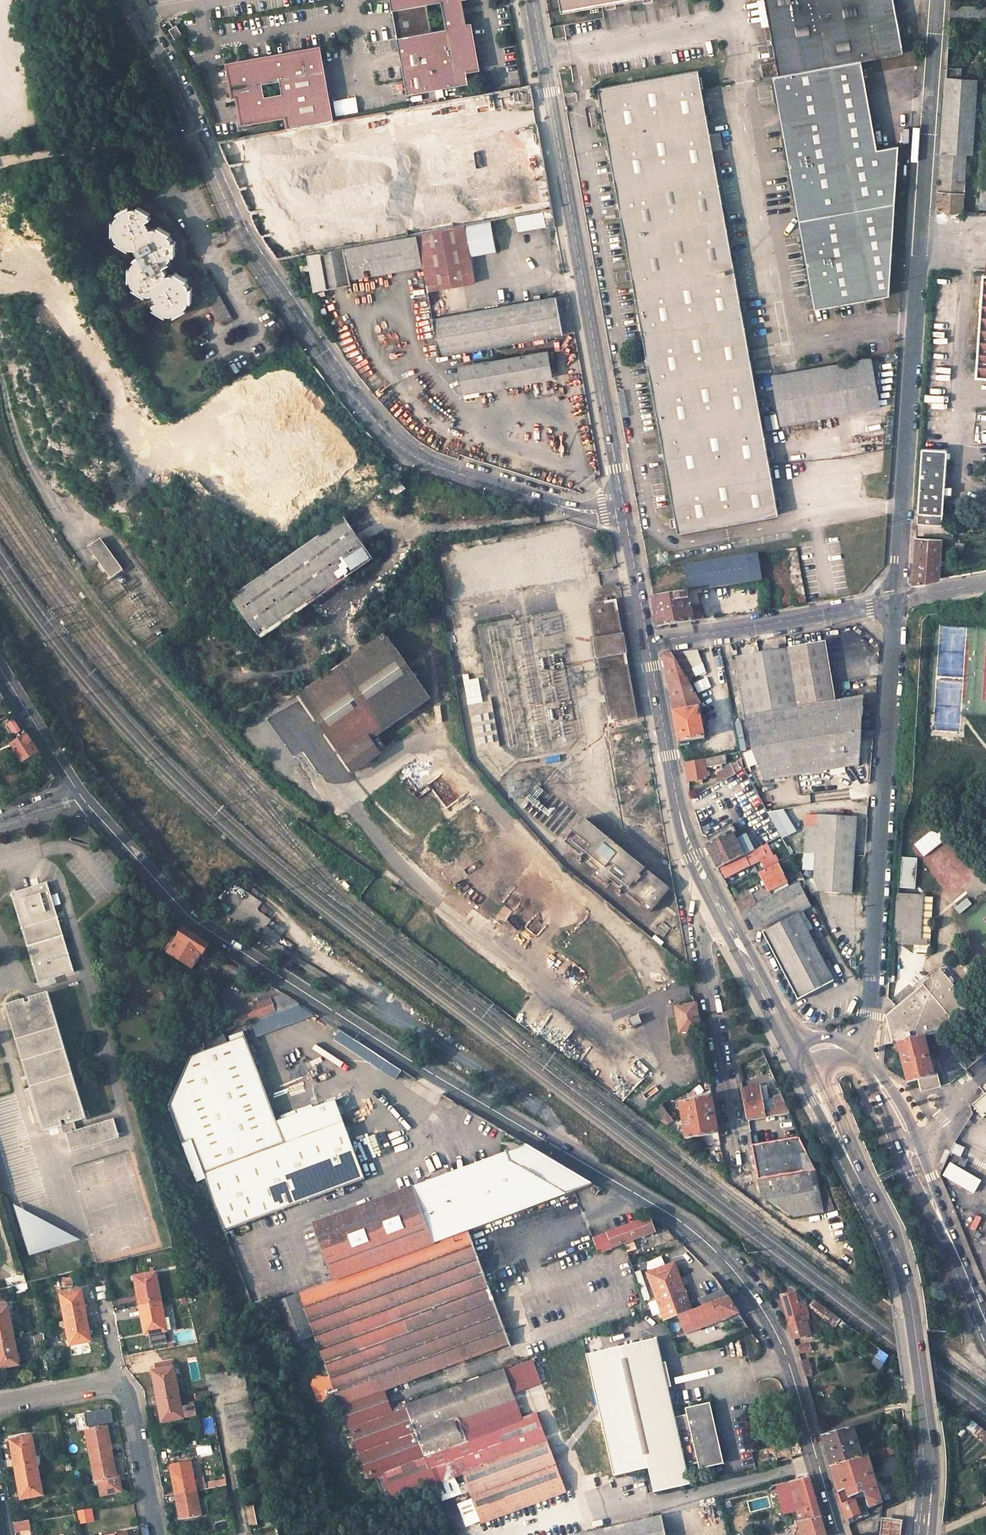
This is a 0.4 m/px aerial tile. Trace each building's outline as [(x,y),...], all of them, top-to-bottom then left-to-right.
[(408,95),(468,83),(466,71),(478,69),(470,24),(467,25),(462,0),(391,0),(408,95)] [(560,13),(634,0),(558,0),(560,13)] [(861,60),(902,53),(893,0),(763,0),(774,61),(771,62),(773,75),(815,310),(889,297),(899,146),(878,149),(861,60)] [(952,5),(951,17),(985,18),(985,6),(952,5)] [(178,26),(170,31),(176,41),(183,36),(178,26)] [(333,119),(319,47),(243,60),(244,64),(227,68),(233,97),(237,96),(242,124),(286,115),(289,127),(333,119)] [(773,75),(771,62),(759,64),(761,77),(773,75)] [(597,89),(632,288),(676,531),(778,514),(698,71),(597,89)] [(938,209),(963,211),(966,152),(971,153),(975,94),(985,95),(982,145),(984,145),(985,145),(985,83),(947,80),(938,209)] [(175,317),(187,310),(186,307),(189,301),(192,301),(192,287),(189,288),(186,283),(188,280),(175,273),(174,276),(168,276),(163,266),(169,262),(167,259),(170,255),(174,255),(175,241),(170,241),(168,237),(170,233),(157,226),(155,230),(150,229),(146,220),(150,217),(149,216),(150,213),(138,207),(137,208),(131,209),(129,206),(117,214),(118,217),(116,220),(112,219),(113,234),(115,234),(118,239),(116,242),(129,250),(131,247),(135,246),(141,257),(135,260),(136,264),(134,267),(130,268),(130,281),(133,282),(135,287),(134,289),(147,296),(148,295),(153,294),(158,302),(153,304),(155,307),(153,309),(167,317),(169,314),(173,314),(175,317)] [(553,210),(514,217),(517,233),(556,226),(553,210)] [(492,221),(464,226),(473,280),(502,276),(498,252),(497,252),(492,221)] [(473,280),(464,226),(417,235),(423,268),(428,294),(474,286),(473,280)] [(417,235),(306,254),(308,264),(303,265),(304,272),(310,271),(313,291),(350,284),(350,281),(423,268),(417,235)] [(209,274),(200,280),(223,323),(232,318),(209,274)] [(985,274),(984,274),(980,328),(976,327),(974,334),(970,341),(979,346),(977,377),(985,377),(985,274)] [(568,295),(432,320),(439,357),(575,333),(568,295)] [(204,326),(192,332),(196,338),(207,332),(204,326)] [(548,351),(460,368),(464,395),(553,378),(548,351)] [(870,360),(771,376),(779,424),(878,408),(870,360)] [(922,446),(917,521),(929,522),(943,523),(943,519),(946,462),(946,447),(922,446)] [(879,493),(876,477),(864,479),(866,495),(879,493)] [(401,482),(390,489),(393,494),(395,492),(398,496),(406,490),(401,482)] [(373,560),(345,519),(231,598),(260,640),(373,560)] [(928,537),(929,522),(917,521),(916,536),(928,537)] [(928,537),(916,536),(913,583),(921,583),(940,580),(943,538),(928,537)] [(101,539),(89,548),(111,579),(124,569),(114,556),(101,539)] [(755,552),(745,554),(750,581),(759,579),(755,552)] [(745,554),(683,564),(688,592),(750,581),(745,554)] [(690,606),(688,592),(652,598),(657,627),(659,627),(702,619),(699,604),(690,606)] [(599,657),(611,722),(636,717),(624,653),(626,653),(623,634),(621,635),(615,603),(590,607),(595,639),(594,639),(597,658),(599,657)] [(298,694),(352,772),(378,754),(369,741),(429,699),(384,634),(298,694)] [(858,764),(860,730),(862,696),(835,700),(824,642),(736,657),(752,749),(741,753),(754,783),(762,780),(858,764)] [(692,677),(678,653),(670,655),(686,681),(692,677)] [(686,681),(670,655),(662,656),(679,743),(704,738),(699,710),(703,709),(686,681)] [(471,725),(460,667),(452,669),(463,727),(471,725)] [(17,722),(10,727),(17,738),(23,733),(17,722)] [(735,752),(721,728),(708,736),(719,755),(735,752)] [(28,735),(12,745),(16,751),(24,763),(39,753),(28,735)] [(24,763),(16,751),(13,753),(20,765),(24,763)] [(719,755),(704,759),(704,760),(705,767),(733,761),(737,759),(735,752),(719,755)] [(705,767),(704,760),(685,763),(688,782),(707,778),(705,767)] [(737,766),(719,776),(723,783),(741,773),(737,766)] [(767,813),(778,838),(792,831),(782,806),(767,813)] [(850,891),(855,816),(817,814),(816,826),(805,825),(802,866),(814,866),(814,876),(818,889),(850,891)] [(609,878),(649,911),(669,887),(585,816),(564,840),(597,868),(594,873),(605,883),(609,878)] [(732,833),(706,846),(717,869),(743,856),(732,833)] [(744,857),(718,871),(723,879),(748,865),(749,866),(757,862),(762,870),(776,863),(773,856),(771,858),(764,845),(743,856),(744,857)] [(914,888),(915,856),(898,856),(898,887),(914,888)] [(769,891),(787,882),(778,866),(761,874),(769,890),(769,891)] [(799,881),(808,899),(779,915),(782,920),(814,903),(802,879),(799,881)] [(740,912),(744,920),(749,918),(757,932),(761,929),(763,934),(783,923),(782,920),(779,915),(808,899),(799,881),(789,886),(762,901),(761,900),(740,912)] [(47,882),(11,893),(38,982),(74,972),(47,882)] [(761,900),(762,901),(789,886),(787,882),(769,891),(769,890),(759,896),(761,900)] [(757,892),(735,903),(740,912),(761,900),(759,896),(757,892)] [(919,896),(898,895),(895,944),(924,945),(924,941),(916,940),(919,896)] [(801,913),(798,914),(808,931),(810,930),(801,913)] [(783,923),(763,934),(800,1001),(835,982),(835,981),(838,980),(828,962),(825,963),(808,931),(798,914),(783,923)] [(185,928),(170,952),(194,967),(204,951),(205,952),(210,944),(197,935),(185,928)] [(671,962),(681,970),(686,965),(676,956),(671,962)] [(973,1007),(940,969),(921,984),(922,985),(885,1016),(890,1037),(886,1038),(886,1041),(886,1044),(896,1041),(906,1083),(917,1080),(920,1092),(938,1087),(935,1075),(933,1075),(923,1036),(931,1035),(932,1037),(945,1032),(944,1029),(953,1023),(954,1024),(973,1007)] [(30,1087),(40,1122),(43,1131),(60,1126),(74,1122),(85,1118),(47,992),(5,1005),(30,1087)] [(283,992),(230,1011),(234,1024),(298,1002),(283,992)] [(700,1031),(696,1005),(675,1009),(680,1035),(700,1031)] [(273,1120),(241,1035),(187,1055),(166,1103),(179,1142),(188,1138),(222,1227),(361,1176),(332,1098),(273,1120)] [(40,1122),(30,1087),(23,1089),(33,1124),(40,1122)] [(762,1101),(760,1087),(743,1090),(748,1121),(786,1115),(789,1115),(792,1114),(783,1096),(775,1097),(776,1104),(777,1109),(764,1111),(763,1104),(768,1102),(768,1100),(762,1101)] [(971,1104),(982,1116),(985,1113),(985,1092),(971,1104)] [(715,1115),(712,1098),(681,1103),(687,1140),(719,1135),(715,1115)] [(667,1126),(673,1120),(658,1109),(650,1113),(667,1126)] [(786,1115),(748,1121),(750,1133),(769,1129),(791,1126),(786,1115)] [(792,1128),(795,1139),(801,1138),(789,1115),(786,1115),(791,1126),(792,1128)] [(119,1137),(113,1119),(77,1130),(65,1133),(70,1152),(119,1137)] [(74,1122),(60,1126),(62,1134),(65,1133),(77,1130),(74,1122)] [(795,1139),(753,1146),(762,1195),(792,1218),(824,1213),(832,1211),(824,1185),(820,1185),(816,1169),(801,1138),(795,1139)] [(387,1190),(309,1219),(331,1279),(271,1302),(287,1345),(302,1339),(305,1348),(313,1345),(318,1343),(321,1352),(316,1353),(322,1368),(314,1371),(315,1375),(326,1379),(331,1377),(499,1312),(468,1228),(591,1182),(525,1143),(470,1163),(469,1162),(411,1183),(411,1182),(394,1188),(392,1184),(385,1187),(387,1190)] [(953,1143),(950,1153),(959,1156),(962,1147),(953,1143)] [(959,1159),(956,1166),(962,1169),(965,1162),(959,1159)] [(977,1179),(947,1166),(942,1177),(973,1191),(977,1179)] [(27,1243),(44,1252),(78,1240),(16,1207),(27,1243)] [(649,1218),(593,1239),(598,1254),(654,1233),(649,1218)] [(27,1243),(31,1256),(44,1252),(27,1243)] [(675,1263),(648,1273),(666,1319),(680,1314),(692,1310),(675,1263)] [(158,1273),(139,1277),(142,1290),(138,1291),(141,1306),(163,1302),(158,1273)] [(24,1274),(6,1279),(8,1288),(27,1283),(24,1274)] [(700,1298),(703,1305),(729,1296),(724,1289),(700,1298)] [(67,1320),(89,1317),(87,1308),(84,1309),(80,1291),(62,1294),(67,1320)] [(793,1292),(781,1296),(785,1312),(793,1339),(810,1335),(807,1325),(810,1324),(807,1316),(808,1316),(804,1302),(797,1303),(793,1292)] [(729,1296),(703,1305),(692,1310),(680,1314),(687,1333),(732,1315),(733,1319),(740,1322),(745,1320),(729,1296)] [(815,1312),(834,1327),(839,1320),(812,1300),(810,1304),(810,1305),(816,1310),(815,1312)] [(163,1302),(141,1306),(143,1319),(147,1318),(150,1334),(169,1331),(163,1302)] [(16,1337),(12,1318),(19,1317),(17,1307),(0,1310),(0,1339),(16,1337)] [(499,1312),(331,1377),(348,1422),(341,1425),(361,1480),(373,1476),(381,1500),(390,1496),(391,1498),(435,1481),(425,1454),(418,1435),(412,1420),(406,1406),(391,1412),(383,1389),(510,1341),(499,1312)] [(90,1325),(89,1317),(67,1320),(72,1346),(90,1342),(87,1325),(90,1325)] [(16,1337),(0,1339),(0,1360),(2,1369),(21,1366),(16,1337)] [(302,1339),(287,1345),(291,1353),(305,1348),(302,1339)] [(656,1339),(585,1355),(616,1476),(650,1467),(655,1492),(693,1484),(687,1464),(699,1460),(701,1467),(725,1460),(710,1400),(686,1406),(687,1412),(675,1415),(656,1339)] [(321,1352),(318,1343),(313,1345),(316,1353),(321,1352)] [(808,1343),(795,1346),(797,1353),(810,1350),(808,1343)] [(875,1356),(883,1363),(887,1356),(880,1351),(875,1356)] [(875,1356),(869,1363),(879,1371),(883,1363),(875,1356)] [(158,1396),(180,1392),(176,1367),(156,1371),(160,1387),(157,1388),(158,1396)] [(418,1435),(516,1398),(511,1382),(412,1420),(418,1435)] [(180,1392),(158,1396),(160,1405),(163,1404),(166,1422),(185,1418),(180,1392)] [(251,1404),(226,1408),(232,1441),(258,1436),(251,1404)] [(86,1413),(90,1428),(115,1422),(112,1407),(86,1413)] [(536,1413),(425,1454),(435,1481),(461,1472),(480,1521),(565,1489),(536,1413)] [(954,1421),(985,1444),(985,1434),(964,1417),(954,1421)] [(853,1426),(822,1436),(827,1453),(831,1466),(871,1454),(868,1445),(862,1447),(861,1444),(859,1445),(853,1426)] [(896,1427),(887,1428),(888,1435),(897,1434),(896,1427)] [(88,1431),(93,1458),(114,1454),(112,1445),(109,1445),(106,1428),(88,1431)] [(39,1467),(34,1439),(15,1443),(17,1457),(15,1457),(17,1471),(39,1467)] [(799,1442),(774,1448),(775,1453),(780,1452),(783,1462),(803,1456),(801,1451),(799,1442)] [(854,1497),(865,1495),(869,1509),(882,1503),(869,1460),(876,1458),(877,1460),(890,1456),(895,1455),(892,1447),(888,1449),(871,1454),(831,1466),(835,1480),(838,1492),(850,1488),(854,1497)] [(124,1493),(120,1471),(114,1472),(112,1462),(115,1461),(114,1454),(93,1458),(97,1482),(100,1482),(103,1497),(124,1493)] [(199,1490),(194,1463),(175,1466),(178,1480),(175,1481),(177,1494),(199,1490)] [(39,1467),(17,1471),(20,1485),(22,1485),(25,1500),(44,1497),(39,1467)] [(809,1477),(790,1482),(797,1514),(799,1523),(821,1518),(817,1504),(816,1498),(809,1477)] [(790,1482),(777,1486),(785,1517),(797,1514),(790,1482)] [(842,1507),(846,1521),(860,1515),(854,1497),(850,1488),(838,1492),(836,1492),(842,1507)] [(204,1517),(199,1490),(177,1494),(179,1504),(182,1503),(185,1520),(204,1517)] [(255,1507),(248,1509),(250,1519),(252,1528),(259,1527),(255,1507)] [(578,1534),(666,1534),(661,1516),(578,1534)] [(799,1523),(801,1534),(826,1534),(824,1529),(821,1518),(799,1523)] [(907,1521),(887,1518),(884,1534),(905,1534),(907,1521)]
